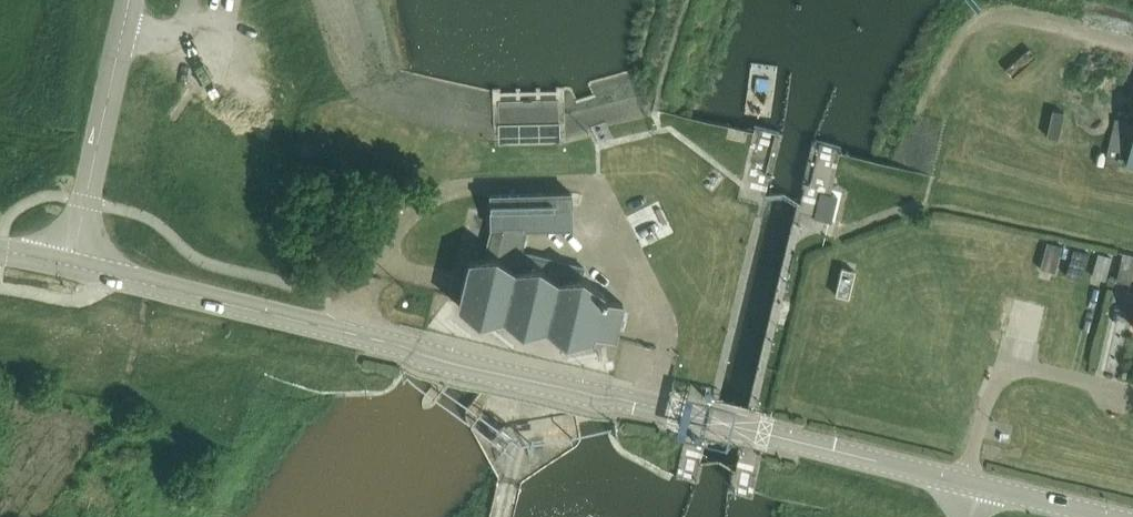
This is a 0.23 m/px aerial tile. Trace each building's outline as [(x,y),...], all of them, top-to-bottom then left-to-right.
[(1063,113),(1052,111),(1047,137),(1058,139),(1063,113)] [(1114,118),(1105,159),(1122,163),(1130,121),(1114,118)] [(619,332),(623,312),(622,311),(623,304),(605,300),(606,296),(602,295),(602,293),(582,278),(584,268),(520,253),(526,230),(572,229),(571,194),(490,196),(490,227),(492,227),(484,259),(469,261),(458,307),(479,322),(503,318),(523,333),(546,329),(566,343),(591,339),(593,333),(614,338),(617,331),(619,332)] [(835,295),(848,298),(855,271),(842,268),(835,295)] [(1127,291),(1124,302),(1132,304),(1132,292),(1127,291)]
